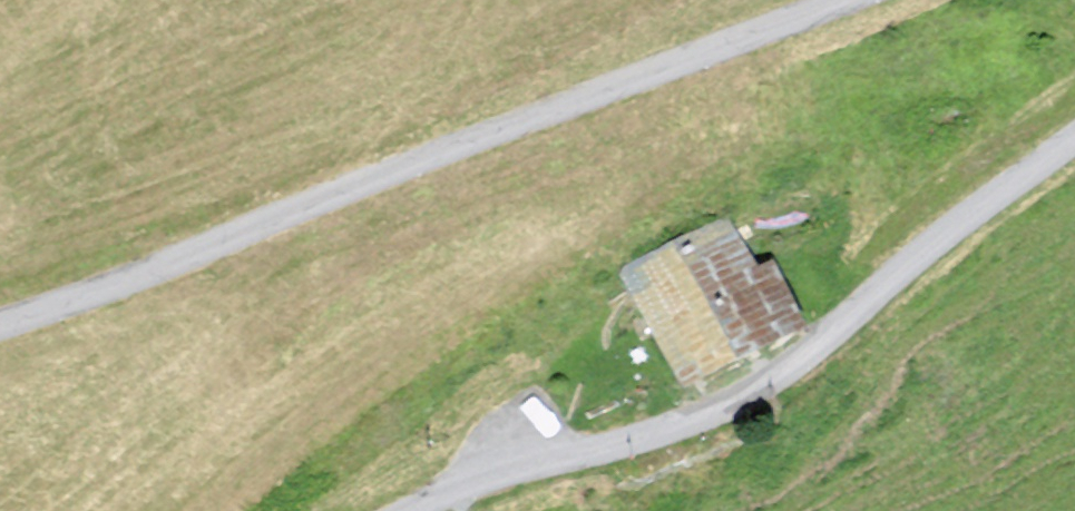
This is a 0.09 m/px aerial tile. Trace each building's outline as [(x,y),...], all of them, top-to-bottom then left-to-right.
[(754,198),(638,274),(706,378),(823,302),(754,198)]
